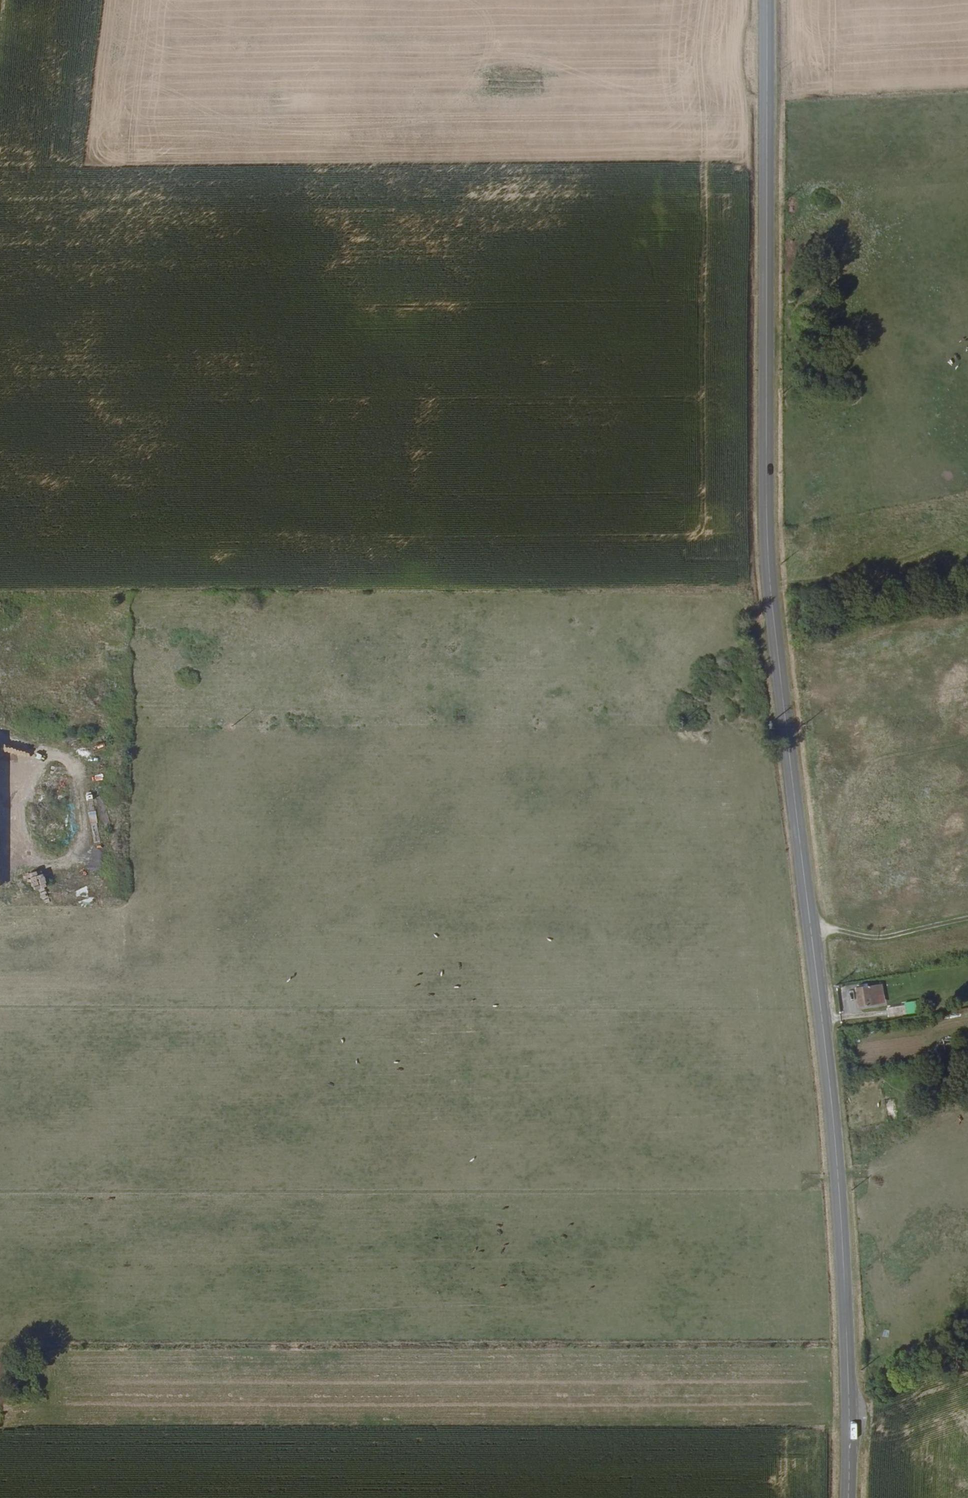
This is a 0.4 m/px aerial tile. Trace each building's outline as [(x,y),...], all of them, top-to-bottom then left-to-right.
[(100,772),(102,785),(109,784),(108,771),(100,772)] [(89,799),(93,829),(100,828),(95,798),(89,799)] [(880,996),(882,995),(881,984),(859,986),(861,1006),(881,1003),(880,996)] [(908,1006),(907,998),(889,1000),(890,1008),(908,1006)] [(887,1120),(896,1119),(895,1099),(886,1100),(887,1120)]
